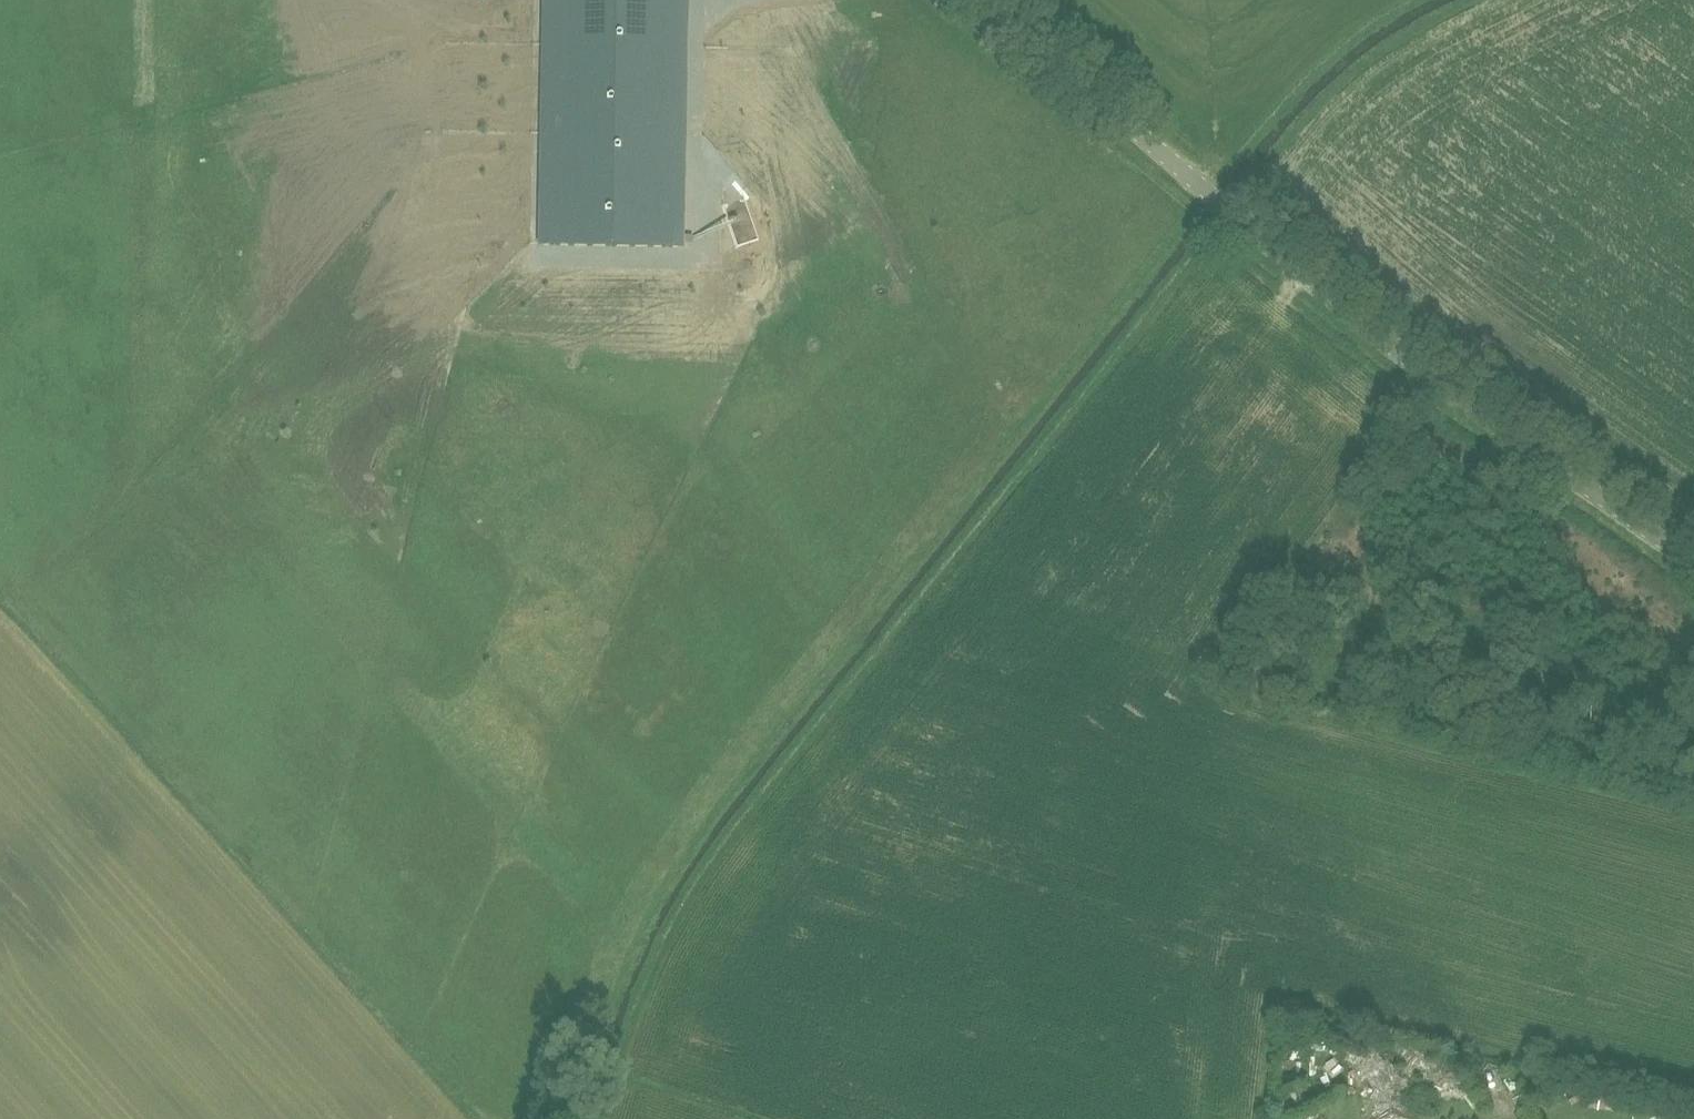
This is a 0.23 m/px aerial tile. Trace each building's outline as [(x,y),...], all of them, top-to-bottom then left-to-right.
[(682,0),(547,0),(543,245),(678,247),(682,0)]
